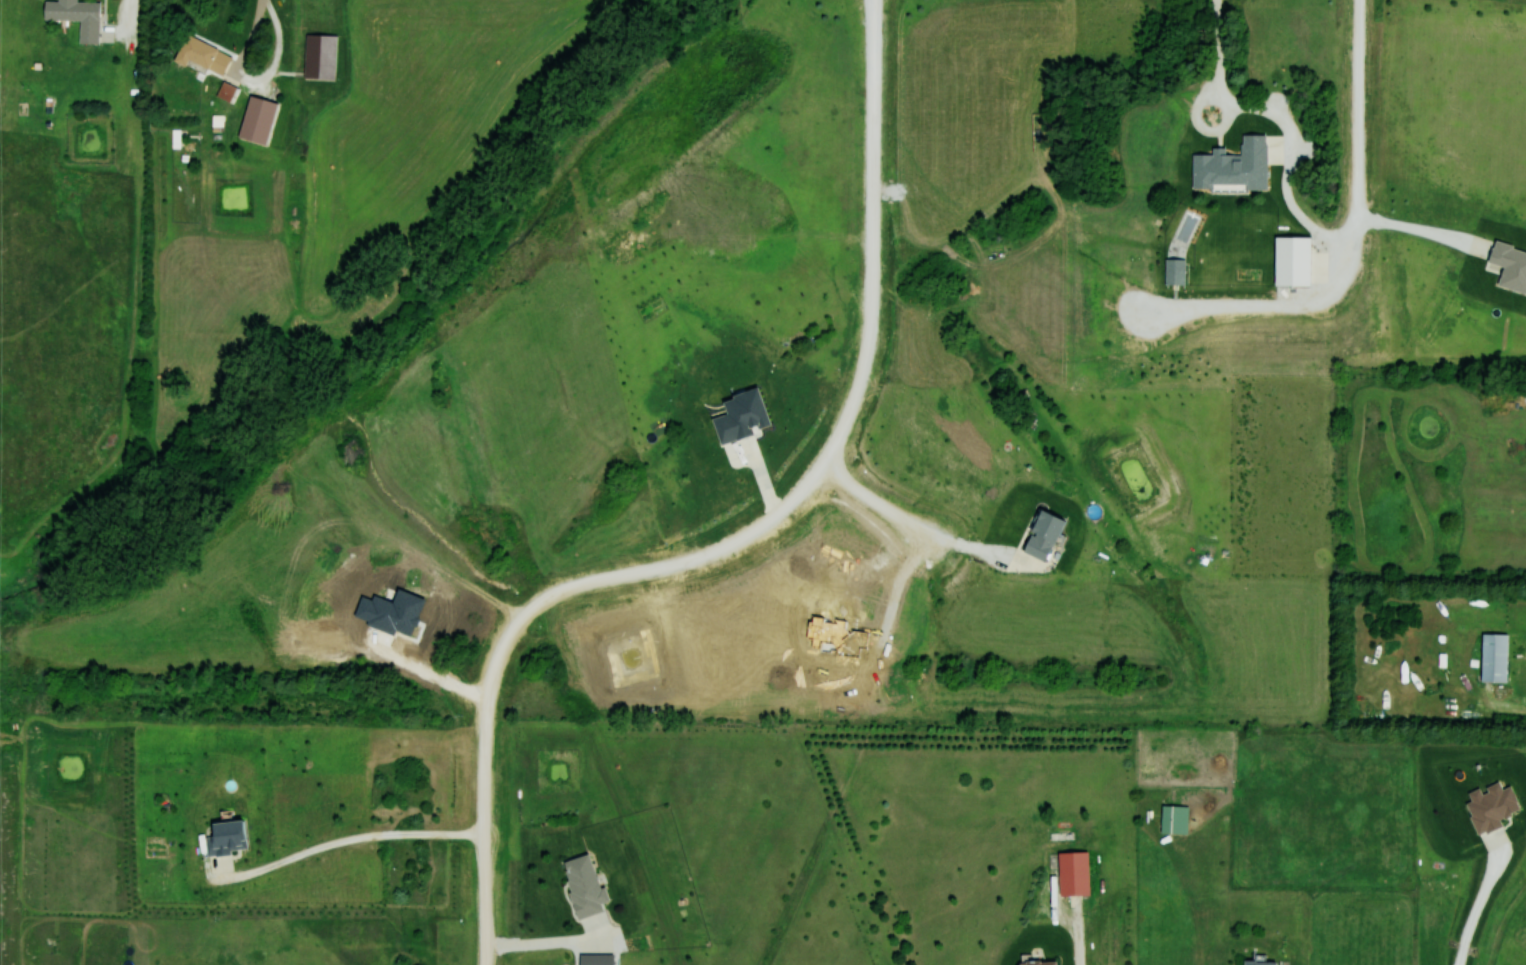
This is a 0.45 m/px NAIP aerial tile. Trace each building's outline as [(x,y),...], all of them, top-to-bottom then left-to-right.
[(74,0),(39,0),(39,18),(76,19),(75,43),(97,43),(97,1),(74,1),(74,0)] [(185,60),(221,76),(230,55),(180,33),(169,60),(183,66),(185,60)] [(303,77),(332,77),(333,34),(303,34),(303,77)] [(240,89),(220,80),(213,96),(233,104),(240,89)] [(273,103),(246,95),(234,137),(261,144),(273,103)] [(1507,634),(1478,634),(1478,681),(1507,681),(1507,634)] [(1185,834),(1185,805),(1159,805),(1159,834),(1185,834)] [(1087,895),(1086,852),(1055,852),(1056,896),(1087,895)] [(601,912),(599,902),(601,901),(590,853),(559,860),(573,918),(601,912)]
